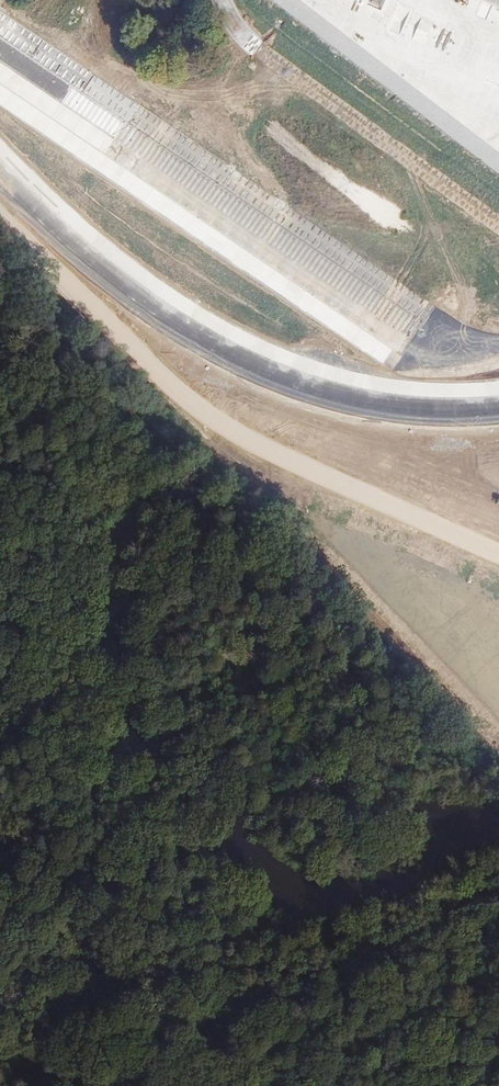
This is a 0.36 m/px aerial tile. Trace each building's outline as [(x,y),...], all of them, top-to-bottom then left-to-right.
[(101,8),(93,23),(100,26),(107,11),(101,8)]
